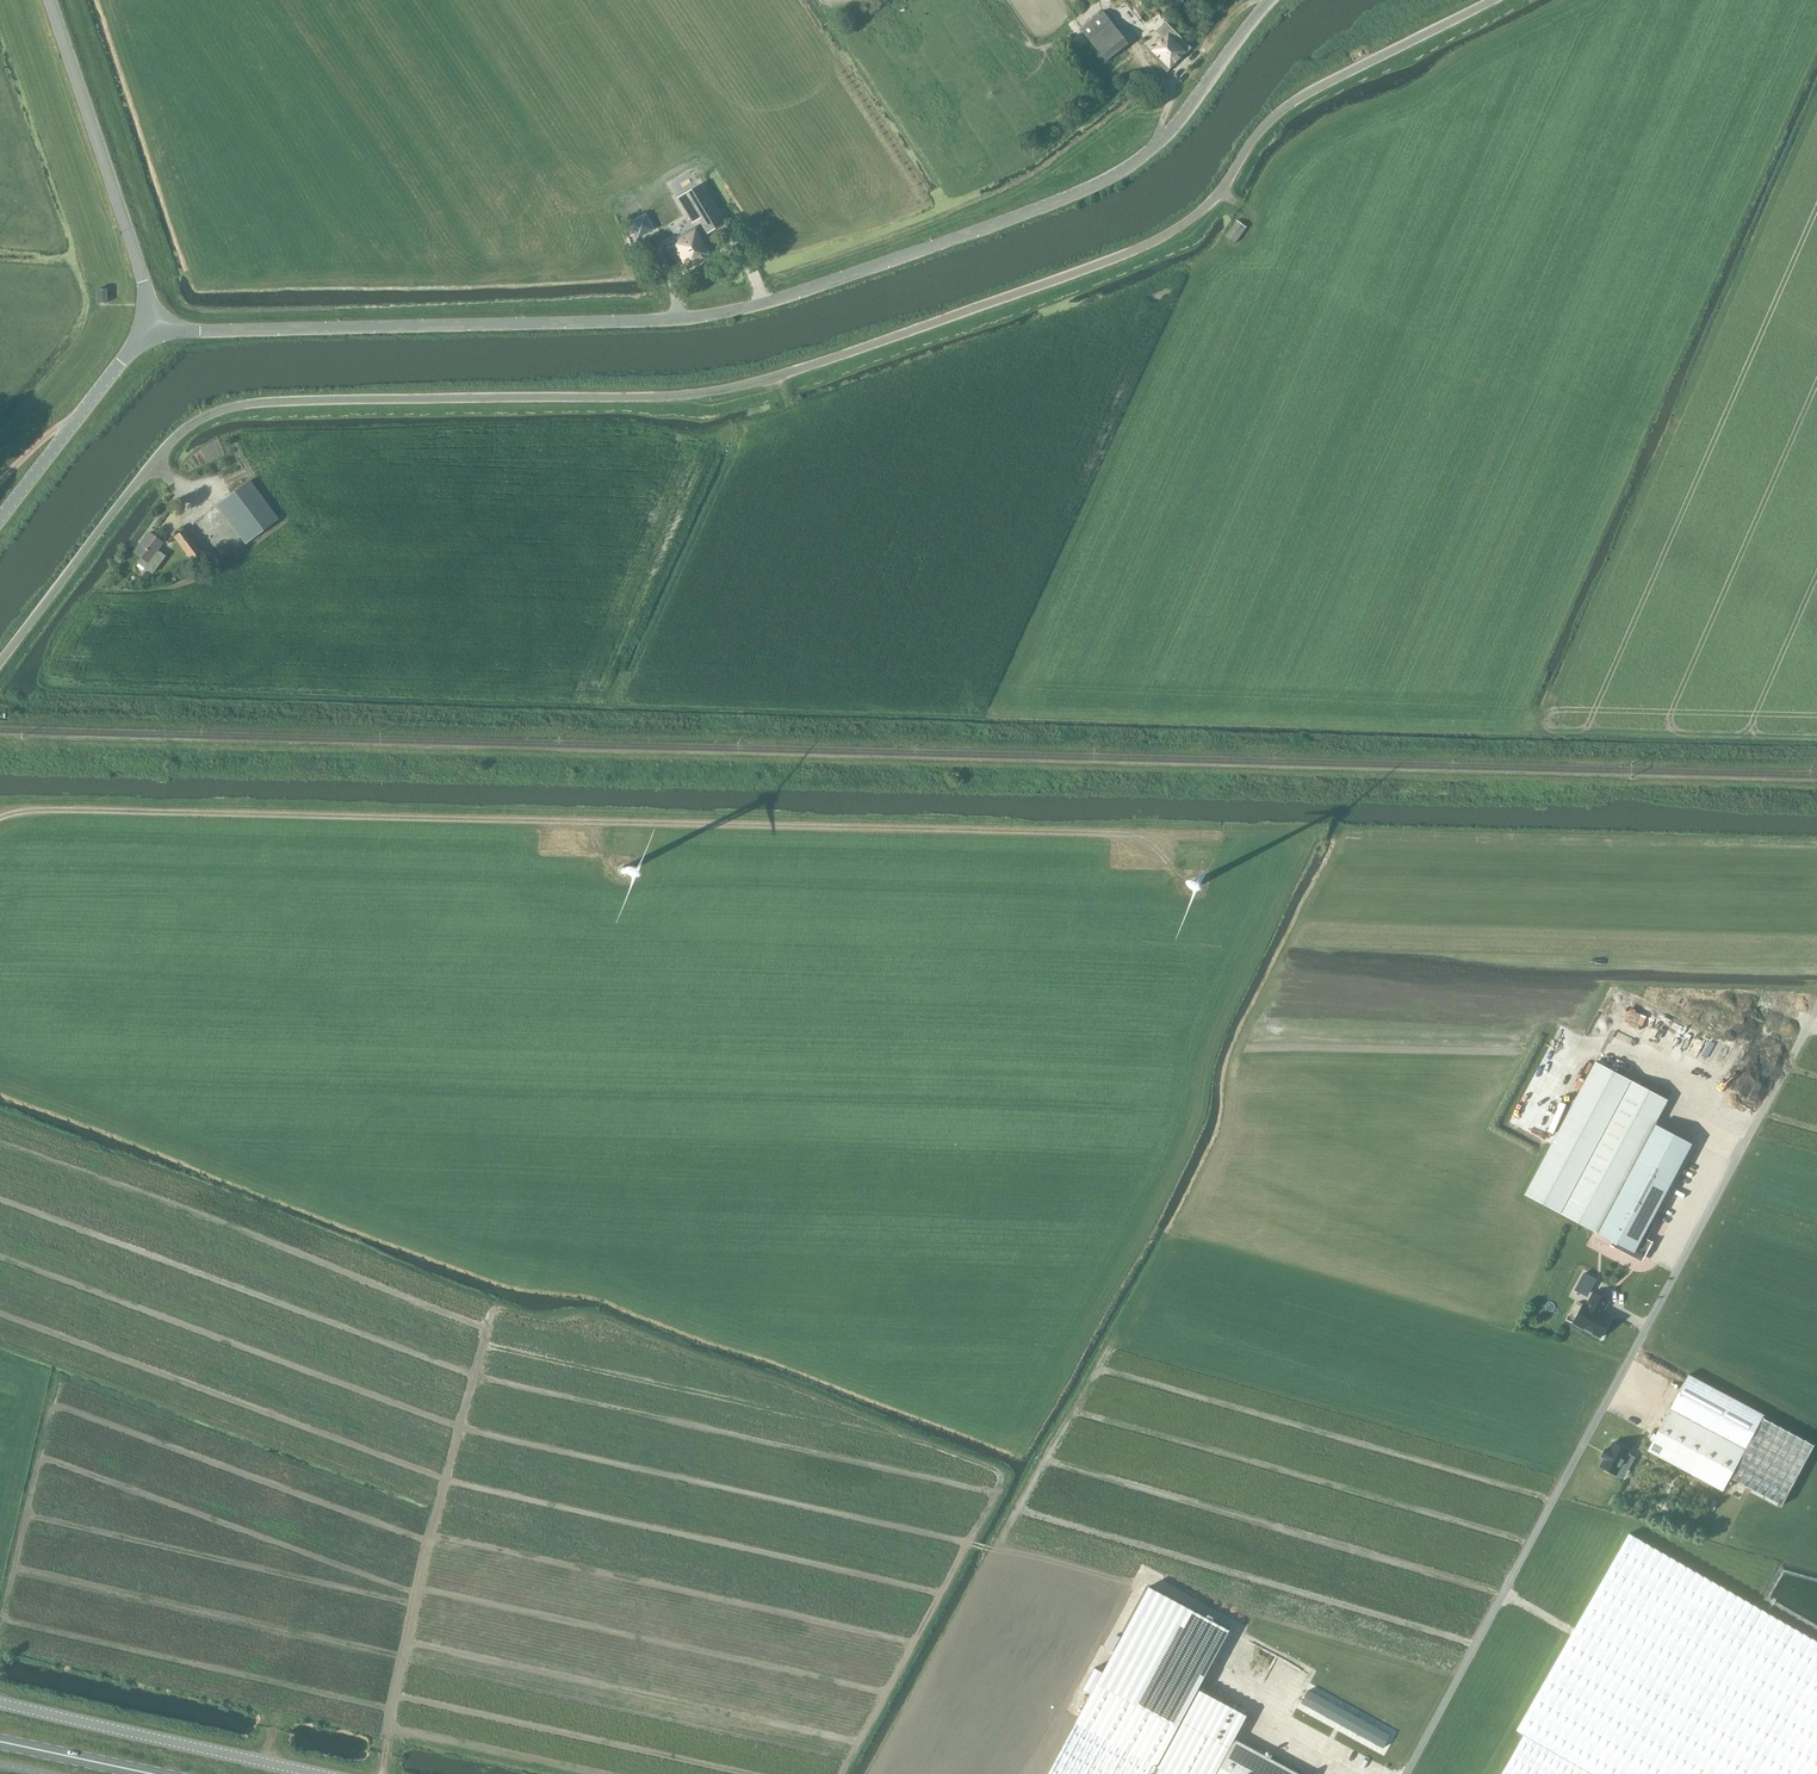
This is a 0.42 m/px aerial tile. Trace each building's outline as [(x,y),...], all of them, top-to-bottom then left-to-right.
[(1160,19),(1147,0),(1122,0),(1143,31),(1160,19)] [(1104,11),(1081,29),(1087,36),(1100,53),(1122,35),(1104,11)] [(1164,39),(1149,53),(1167,72),(1191,49),(1166,23),(1157,32),(1164,39)] [(698,185),(677,198),(687,214),(693,210),(698,220),(707,234),(722,225),(698,185)] [(645,214),(629,222),(637,238),(653,230),(645,214)] [(1247,227),(1237,220),(1226,236),(1236,243),(1247,227)] [(713,254),(696,226),(677,238),(679,242),(671,246),(686,270),(713,254)] [(107,304),(107,290),(97,290),(97,304),(107,304)] [(250,480),(217,505),(246,544),(278,519),(250,480)] [(185,530),(175,538),(191,562),(202,553),(185,530)] [(166,556),(158,549),(163,543),(149,533),(134,553),(141,558),(137,563),(153,573),(166,556)] [(615,869),(614,873),(615,877),(618,880),(622,881),(625,880),(628,877),(629,873),(628,869),(625,866),(622,865),(618,866),(615,869)] [(1190,881),(1189,884),(1190,888),(1192,890),(1196,891),(1199,890),(1202,888),(1203,884),(1202,881),(1199,878),(1196,877),(1192,878),(1190,881)] [(1670,1100),(1598,1061),(1526,1194),(1598,1233),(1599,1231),(1658,1123),(1670,1100)] [(1648,1238),(1657,1222),(1652,1220),(1694,1142),(1658,1123),(1599,1231),(1614,1239),(1612,1243),(1638,1257),(1641,1251),(1647,1255),(1654,1242),(1648,1238)] [(1584,1273),(1577,1286),(1587,1292),(1594,1278),(1584,1273)] [(1583,1304),(1573,1323),(1600,1338),(1610,1319),(1602,1314),(1609,1300),(1594,1292),(1586,1305),(1583,1304)] [(1661,1376),(1665,1367),(1657,1364),(1653,1373),(1661,1376)] [(1688,1375),(1656,1434),(1647,1450),(1722,1491),(1729,1477),(1762,1417),(1763,1415),(1688,1375)] [(1762,1417),(1729,1477),(1782,1505),(1815,1446),(1762,1417)] [(1631,1450),(1614,1440),(1610,1448),(1607,1447),(1603,1454),(1605,1456),(1601,1463),(1618,1473),(1629,1452),(1631,1450)] [(1524,1736),(1589,1773),(1816,1773),(1816,1646),(1627,1534),(1512,1729),(1524,1736)] [(1103,1672),(1097,1683),(1178,1727),(1179,1727),(1199,1690),(1199,1689),(1208,1672),(1230,1630),(1149,1586),(1117,1646),(1103,1672)] [(1158,1766),(1179,1727),(1178,1727),(1097,1683),(1048,1773),(1154,1773),(1158,1766)] [(1158,1766),(1172,1773),(1217,1773),(1235,1741),(1234,1740),(1247,1716),(1199,1690),(1179,1727),(1158,1766)] [(1309,1690),(1302,1703),(1316,1711),(1329,1718),(1341,1724),(1348,1728),(1360,1735),(1373,1742),(1384,1748),(1391,1735),(1380,1729),(1367,1722),(1355,1715),(1348,1712),(1336,1705),(1323,1698),(1309,1690)] [(1502,1773),(1589,1773),(1524,1736),(1502,1773)] [(1217,1773),(1300,1773),(1274,1760),(1273,1761),(1235,1741),(1217,1773)] [(1353,1741),(1351,1746),(1363,1751),(1365,1746),(1353,1741)] [(1015,1771),(1020,1773),(1022,1773),(1028,1763),(1021,1759),(1015,1771)]
